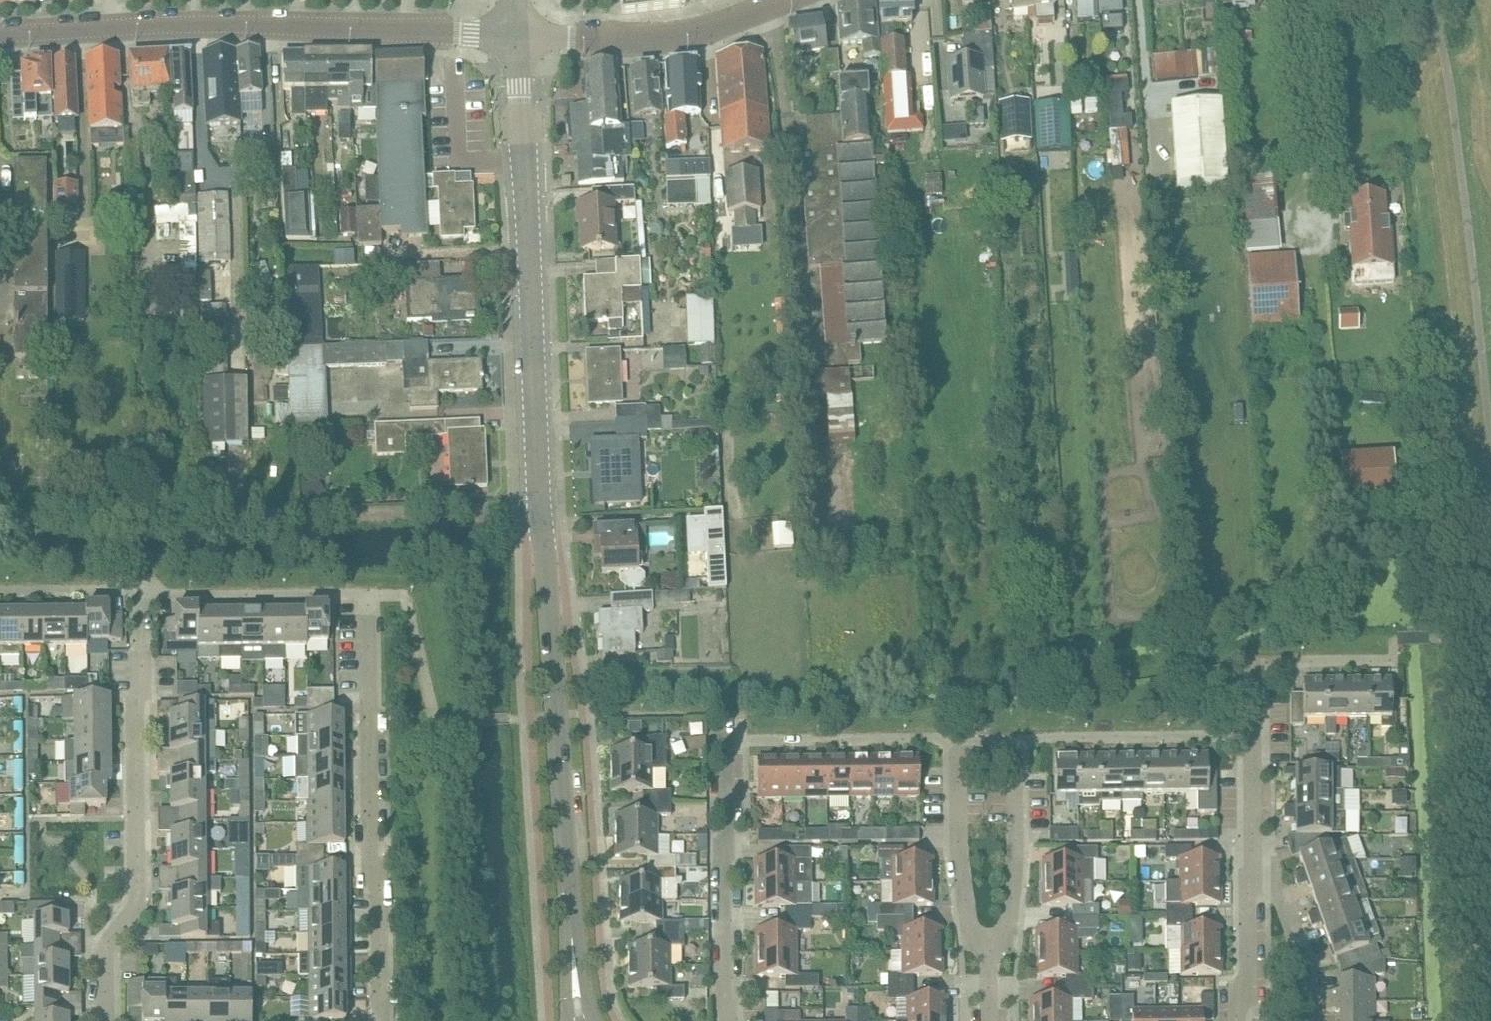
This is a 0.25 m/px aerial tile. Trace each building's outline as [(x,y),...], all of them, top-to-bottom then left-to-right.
[(622,14),(681,7),(684,6),(687,3),(696,0),(621,0),(622,14)] [(876,20),(874,0),(870,0),(837,3),(840,43),(863,42),(864,56),(881,55),(880,39),(877,39),(876,20)] [(882,25),(911,23),(911,13),(912,13),(911,0),(879,0),(880,15),(881,15),(882,25)] [(1034,0),(1011,0),(1012,9),(1035,6),(1034,0)] [(1035,6),(1036,18),(1053,16),(1052,6),(1052,5),(1055,5),(1054,0),(1034,0),(1035,6)] [(1099,14),(1121,13),(1120,0),(1097,0),(1099,14)] [(988,6),(972,7),(974,33),(990,32),(988,6)] [(820,21),(789,25),(791,40),(790,40),(790,44),(792,44),(793,54),(807,52),(822,50),(824,74),(838,73),(836,50),(824,52),(820,21)] [(990,32),(974,33),(974,34),(963,35),(964,59),(949,60),(951,100),(981,97),(980,69),(992,69),(990,32)] [(881,41),(884,78),(892,77),(893,81),(906,81),(904,40),(881,41)] [(237,49),(236,50),(238,93),(261,92),(259,48),(237,49)] [(1223,49),(1152,56),(1154,80),(1224,73),(1223,49)] [(238,93),(236,50),(203,51),(207,126),(240,124),(238,93)] [(717,56),(718,58),(724,150),(767,147),(760,51),(717,56)] [(174,110),(182,109),(193,109),(190,52),(171,53),(174,110)] [(426,117),(423,52),(374,54),(377,124),(376,124),(380,208),(381,230),(401,229),(401,238),(427,236),(422,117),(426,117)] [(168,53),(129,55),(131,91),(133,91),(134,106),(149,105),(149,94),(165,93),(165,90),(170,90),(168,53)] [(305,53),(282,53),(283,91),(293,91),(293,116),(305,116),(305,113),(305,53)] [(326,53),(305,53),(305,113),(327,112),(326,53)] [(348,53),(326,53),(327,101),(337,101),(337,110),(349,110),(348,53)] [(372,53),(348,53),(349,110),(375,110),(375,90),(372,90),(372,53)] [(118,56),(86,58),(90,129),(121,128),(119,97),(112,98),(112,90),(120,89),(118,56)] [(74,59),(53,60),(55,96),(57,120),(68,119),(75,119),(74,95),(76,94),(75,79),(74,59)] [(699,60),(665,63),(669,116),(665,116),(668,146),(686,144),(684,114),(700,113),(699,60)] [(51,108),(49,61),(22,62),(22,74),(10,74),(12,109),(51,108)] [(632,157),(629,125),(621,126),(616,67),(616,62),(584,64),(586,104),(574,104),(577,146),(573,146),(574,153),(577,153),(579,184),(624,181),(622,158),(632,157)] [(630,66),(632,86),(635,115),(662,113),(658,63),(630,66)] [(844,264),(841,264),(848,363),(860,362),(858,345),(885,343),(866,78),(838,81),(841,120),(843,143),(835,144),(844,264)] [(1127,80),(1106,82),(1110,130),(1127,129),(1132,129),(1131,116),(1123,116),(1121,94),(1128,93),(1127,80)] [(886,118),(913,116),(912,93),(885,95),(886,118)] [(1221,98),(1170,102),(1177,186),(1228,182),(1221,98)] [(1029,101),(999,102),(1001,142),(1031,141),(1029,101)] [(1036,103),(1038,149),(1072,148),(1070,102),(1036,103)] [(806,146),(798,147),(799,164),(807,266),(841,264),(844,264),(835,144),(843,143),(841,120),(804,122),(806,146)] [(965,125),(941,127),(942,143),(966,141),(965,125)] [(10,144),(9,127),(0,127),(0,137),(0,144),(10,144)] [(191,154),(176,154),(180,205),(195,204),(195,194),(191,194),(191,154)] [(681,161),(667,162),(668,179),(682,178),(681,161)] [(46,164),(14,165),(16,356),(48,356),(46,164)] [(757,169),(725,172),(728,211),(734,211),(735,226),(755,225),(754,209),(760,209),(757,169)] [(296,170),(283,171),(284,194),(286,238),(308,237),(306,194),(297,194),(296,170)] [(454,174),(433,175),(434,189),(441,189),(441,200),(439,200),(441,238),(464,237),(463,229),(475,229),(473,184),(460,184),(460,193),(455,193),(454,174)] [(695,181),(666,182),(667,205),(696,204),(711,204),(710,179),(695,179),(695,181)] [(77,216),(76,184),(54,184),(54,216),(77,216)] [(582,249),(596,249),(615,248),(613,203),(635,202),(634,186),(591,189),(592,203),(580,204),(580,210),(582,210),(583,222),(581,222),(582,249)] [(275,187),(261,187),(261,196),(267,201),(275,201),(275,187)] [(227,195),(197,196),(200,263),(230,261),(227,195)] [(1393,280),(1392,264),(1389,219),(1384,219),(1383,195),(1349,198),(1354,283),(1393,280)] [(380,208),(356,209),(358,245),(382,244),(381,230),(380,208)] [(354,209),(343,210),(344,234),(356,233),(354,209)] [(354,250),(336,251),(336,264),(354,263),(354,250)] [(55,252),(55,320),(78,320),(83,321),(83,253),(77,252),(55,252)] [(1294,255),(1248,258),(1253,327),(1299,323),(1294,255)] [(641,288),(640,259),(616,260),(616,276),(584,277),(584,289),(589,289),(589,295),(584,295),(586,322),(608,321),(622,320),(621,289),(641,288)] [(644,259),(640,259),(641,288),(646,288),(647,288),(649,288),(648,259),(644,259)] [(383,264),(365,265),(366,284),(384,283),(406,282),(407,321),(411,321),(474,319),(478,318),(480,318),(478,278),(458,279),(416,281),(415,262),(383,264)] [(482,360),(427,362),(426,343),(321,347),(318,267),(284,269),(289,387),(289,389),(290,400),(291,425),(325,424),(322,366),(402,363),(402,381),(408,380),(409,389),(410,409),(438,408),(437,392),(483,390),(482,360)] [(210,272),(199,272),(200,302),(211,302),(210,272)] [(197,274),(181,275),(182,325),(184,325),(184,371),(200,370),(198,305),(197,274)] [(1078,278),(1066,278),(1067,294),(1079,294),(1078,278)] [(687,297),(688,345),(712,344),(711,296),(687,297)] [(223,304),(198,305),(200,370),(202,445),(246,444),(244,378),(225,379),(223,304)] [(1357,329),(1356,309),(1338,310),(1339,330),(1357,329)] [(622,320),(608,321),(608,329),(623,329),(622,320)] [(714,345),(700,345),(700,363),(714,363),(714,345)] [(685,367),(685,346),(663,347),(664,368),(685,367)] [(589,403),(609,402),(623,402),(621,350),(587,351),(588,376),(591,376),(591,383),(588,383),(589,403)] [(849,394),(848,369),(816,370),(817,395),(849,394)] [(289,387),(274,387),(275,400),(290,400),(289,389),(289,387)] [(635,406),(615,407),(616,419),(646,418),(646,408),(646,405),(635,406)] [(660,407),(646,408),(646,418),(647,432),(672,431),(671,422),(671,417),(660,418),(660,407)] [(647,439),(647,432),(646,418),(616,419),(617,439),(591,440),(592,469),(599,469),(600,477),(596,477),(597,503),(634,501),(632,439),(647,439)] [(458,420),(408,422),(409,436),(450,435),(452,486),(474,485),(486,485),(485,466),(483,466),(482,460),(486,460),(486,459),(485,459),(483,432),(484,432),(484,431),(478,431),(478,419),(458,420)] [(1383,453),(1337,452),(1336,485),(1383,486),(1383,453)] [(726,588),(723,510),(703,510),(703,518),(686,519),(687,552),(705,551),(706,589),(726,588)] [(774,511),(775,524),(791,523),(790,510),(774,511)] [(636,525),(595,527),(595,544),(601,544),(603,572),(620,571),(621,581),(625,585),(641,585),(645,580),(645,574),(640,570),(638,570),(636,525)] [(671,575),(667,588),(676,591),(680,578),(671,575)] [(611,611),(598,612),(599,630),(604,630),(604,636),(602,636),(603,654),(635,652),(634,633),(643,632),(641,608),(653,608),(653,605),(652,592),(610,595),(611,611)] [(86,610),(64,611),(64,646),(87,646),(86,605),(85,605),(86,610)] [(108,605),(86,605),(87,646),(87,641),(122,640),(121,614),(108,614),(108,605)] [(322,605),(306,606),(307,641),(328,641),(328,611),(328,605),(322,605)] [(307,646),(306,606),(305,606),(305,611),(285,611),(285,646),(307,646)] [(167,633),(163,633),(163,653),(198,653),(197,607),(176,607),(176,620),(167,620),(167,633)] [(220,659),(219,612),(198,612),(198,607),(197,607),(198,653),(198,660),(220,659)] [(0,611),(0,630),(0,657),(21,657),(21,647),(21,611),(0,611)] [(43,646),(43,611),(21,611),(21,647),(43,646)] [(64,646),(64,611),(43,611),(43,646),(64,646)] [(241,611),(219,612),(220,659),(242,659),(241,647),(241,611)] [(263,647),(262,611),(241,611),(241,647),(263,647)] [(285,611),(262,611),(263,647),(263,661),(285,661),(285,646),(285,611)] [(664,651),(657,651),(657,661),(671,661),(671,651),(664,651)] [(65,678),(44,679),(44,683),(44,692),(66,692),(65,679),(65,678)] [(1326,718),(1326,678),(1303,678),(1303,700),(1290,700),(1290,725),(1305,725),(1305,718),(1326,718)] [(1347,678),(1326,678),(1326,718),(1326,735),(1337,735),(1337,718),(1347,718),(1347,678)] [(1369,718),(1369,678),(1347,678),(1347,718),(1369,718)] [(1369,678),(1369,718),(1381,718),(1381,724),(1385,729),(1396,729),(1396,714),(1391,714),(1391,678),(1369,678)] [(87,679),(65,679),(66,692),(88,692),(87,679)] [(22,683),(1,683),(1,692),(22,692),(22,683)] [(44,683),(22,683),(22,692),(44,692),(44,683)] [(242,694),(242,685),(241,685),(229,685),(229,694),(242,694)] [(256,685),(242,685),(242,694),(256,694),(256,685)] [(211,687),(198,687),(198,696),(211,696),(211,687)] [(307,689),(307,698),(307,707),(334,707),(334,689),(307,689)] [(110,697),(62,697),(62,719),(74,719),(110,719),(110,697)] [(22,698),(14,699),(14,713),(22,713),(22,698)] [(307,707),(307,698),(294,698),(294,707),(307,707)] [(277,699),(263,700),(264,709),(277,709),(277,699)] [(263,700),(254,700),(254,709),(264,709),(263,700)] [(170,732),(214,732),(215,732),(215,702),(204,702),(200,702),(180,702),(180,714),(170,714),(170,732)] [(27,720),(37,720),(37,706),(27,706),(27,720)] [(307,736),(343,736),(343,714),(323,714),(307,714),(307,736)] [(251,737),(261,737),(261,715),(251,716),(251,737)] [(110,740),(110,719),(74,719),(75,741),(110,740)] [(237,731),(246,731),(246,719),(237,719),(237,731)] [(37,732),(37,720),(27,720),(28,732),(37,732)] [(14,737),(22,737),(22,722),(14,723),(14,737)] [(642,723),(629,723),(629,734),(642,734),(642,723)] [(246,744),(246,731),(237,731),(237,744),(246,744)] [(214,732),(170,732),(171,750),(180,750),(181,761),(214,761),(214,732)] [(684,747),(704,747),(704,733),(683,734),(684,747)] [(343,736),(307,736),(299,737),(299,758),(343,758),(343,736)] [(22,752),(22,737),(14,737),(14,752),(22,752)] [(261,737),(251,737),(252,759),(261,758),(266,758),(266,737),(261,737)] [(611,770),(665,770),(667,770),(667,737),(639,737),(639,749),(611,749),(611,770)] [(75,741),(64,741),(65,763),(75,763),(110,762),(110,760),(114,760),(114,748),(110,748),(110,740),(75,741)] [(28,763),(38,763),(37,741),(28,741),(28,763)] [(1357,760),(1357,768),(1369,768),(1369,759),(1369,751),(1368,751),(1357,752),(1357,760)] [(1186,793),(1185,753),(1164,754),(1164,794),(1186,793)] [(1217,812),(1216,765),(1208,765),(1208,753),(1185,753),(1186,793),(1198,793),(1198,812),(1217,812)] [(1326,754),(1326,762),(1338,762),(1338,753),(1326,754)] [(1121,794),(1121,754),(1099,755),(1099,795),(1121,794)] [(1142,754),(1121,754),(1121,794),(1121,801),(1143,801),(1143,794),(1142,754)] [(1164,794),(1164,754),(1142,754),(1143,794),(1164,794)] [(1326,762),(1326,754),(1313,754),(1313,763),(1326,762)] [(1077,755),(1055,755),(1056,805),(1066,805),(1065,795),(1078,795),(1077,755)] [(1099,795),(1099,755),(1077,755),(1078,795),(1078,806),(1100,805),(1100,802),(1099,795)] [(873,796),(872,756),(849,757),(850,797),(873,796)] [(895,796),(895,756),(872,756),(873,796),(895,796)] [(895,756),(895,796),(919,796),(918,756),(895,756)] [(781,797),(781,757),(757,758),(758,798),(781,797)] [(804,757),(781,757),(781,797),(804,797),(804,757)] [(826,757),(804,757),(804,797),(827,797),(826,757)] [(849,757),(826,757),(827,797),(850,797),(849,757)] [(261,780),(261,758),(252,759),(252,780),(261,780)] [(343,758),(299,758),(295,758),(295,780),(298,780),(344,779),(343,758)] [(1382,759),(1369,759),(1369,768),(1382,768),(1389,768),(1389,759),(1382,759)] [(22,761),(14,761),(15,776),(22,775),(22,761)] [(181,773),(171,773),(171,791),(204,791),(204,774),(214,774),(214,761),(181,761),(181,773)] [(237,790),(247,790),(247,761),(237,761),(237,790)] [(111,784),(110,762),(75,763),(75,784),(105,784),(111,784)] [(38,763),(28,763),(28,776),(38,776),(38,763)] [(1291,769),(1283,769),(1283,776),(1295,776),(1296,791),(1340,791),(1340,768),(1303,768),(1291,769)] [(1398,768),(1389,768),(1389,777),(1398,777),(1398,768)] [(665,770),(611,770),(611,791),(643,791),(643,803),(671,803),(671,790),(665,790),(665,770)] [(22,775),(15,776),(15,790),(23,790),(22,775)] [(344,801),(344,779),(298,780),(298,801),(307,801),(344,801)] [(261,780),(252,780),(252,802),(261,802),(261,780)] [(75,784),(70,784),(70,815),(85,815),(85,806),(106,806),(105,784),(75,784)] [(247,820),(247,790),(237,790),(238,820),(247,820)] [(204,791),(171,791),(171,809),(181,809),(181,820),(205,820),(204,791)] [(1344,812),(1344,791),(1340,791),(1296,791),(1296,806),(1284,806),(1284,813),(1344,812)] [(1406,794),(1391,794),(1391,807),(1406,807),(1406,794)] [(15,814),(23,814),(23,799),(15,799),(15,814)] [(344,801),(307,801),(307,823),(344,823),(344,801)] [(261,802),(252,802),(252,813),(262,813),(261,802)] [(671,803),(643,803),(643,814),(615,815),(616,836),(657,835),(657,815),(671,815),(671,803)] [(1344,812),(1284,813),(1284,819),(1296,819),(1296,835),(1309,835),(1309,843),(1332,839),(1331,835),(1345,835),(1344,812)] [(23,814),(15,814),(15,829),(23,829),(23,814)] [(205,820),(181,820),(181,831),(171,831),(171,850),(205,849),(205,820)] [(247,820),(238,820),(238,849),(247,849),(247,820)] [(756,821),(752,821),(752,830),(758,830),(761,830),(761,826),(756,821)] [(344,823),(307,823),(308,844),(296,844),(296,856),(324,856),(324,845),(344,845),(344,823)] [(1050,829),(1050,841),(1070,841),(1078,841),(1078,828),(1070,828),(1050,829)] [(896,841),(896,829),(885,829),(886,841),(896,841)] [(919,829),(896,829),(896,841),(919,841),(919,829)] [(782,842),(782,830),(761,830),(758,830),(758,842),(782,842)] [(792,830),(782,830),(782,842),(792,842),(792,830)] [(827,830),(805,830),(805,842),(827,842),(827,830)] [(1156,831),(1143,832),(1143,840),(1156,840),(1156,831)] [(1186,840),(1186,831),(1174,831),(1174,840),(1186,840)] [(1199,831),(1186,831),(1186,840),(1199,840),(1199,831)] [(1100,841),(1100,832),(1087,832),(1087,841),(1100,841)] [(1100,832),(1100,841),(1113,841),(1113,832),(1100,832)] [(1143,840),(1143,832),(1131,832),(1131,841),(1143,840)] [(657,835),(616,836),(616,857),(647,856),(648,868),(676,868),(675,856),(657,856),(657,835)] [(699,851),(707,850),(707,835),(699,835),(699,851)] [(15,852),(23,852),(23,837),(15,837),(15,852)] [(1332,839),(1309,843),(1312,850),(1299,855),(1304,869),(1293,873),(1295,880),(1353,860),(1345,839),(1333,843),(1332,839)] [(847,846),(839,847),(839,862),(847,862),(847,846)] [(1180,881),(1220,881),(1220,857),(1191,857),(1191,846),(1171,846),(1165,846),(1165,859),(1180,859),(1180,881)] [(893,882),(933,882),(933,858),(904,858),(904,847),(884,847),(878,847),(878,860),(893,860),(893,882)] [(1043,859),(1043,883),(1083,882),(1094,882),(1093,860),(1098,860),(1097,847),(1091,847),(1071,847),(1072,859),(1043,859)] [(784,860),(755,860),(756,883),(810,883),(810,848),(784,848),(784,860)] [(205,879),(205,849),(171,850),(172,867),(181,867),(182,879),(205,879)] [(23,865),(23,852),(15,852),(15,865),(23,865)] [(324,856),(296,856),(297,890),(298,890),(349,890),(349,876),(345,876),(344,867),(324,867),(324,856)] [(268,857),(254,857),(255,871),(269,871),(268,857)] [(1353,860),(1295,880),(1297,886),(1308,882),(1314,896),(1347,885),(1360,880),(1353,860)] [(676,868),(648,868),(648,880),(620,880),(620,901),(661,901),(676,901),(676,885),(680,885),(680,880),(676,880),(676,868)] [(248,869),(233,869),(233,879),(234,879),(248,878),(248,874),(248,869)] [(205,879),(182,879),(182,890),(172,890),(172,894),(168,894),(168,905),(172,905),(172,908),(205,908),(205,893),(221,893),(220,879),(205,879)] [(1347,885),(1314,896),(1319,910),(1307,914),(1309,921),(1367,901),(1360,880),(1347,885)] [(1180,881),(1165,882),(1166,916),(1192,916),(1192,904),(1221,904),(1220,881),(1180,881)] [(893,905),(867,905),(867,917),(878,917),(904,917),(904,905),(933,905),(933,882),(893,882),(893,905)] [(1094,882),(1083,882),(1043,883),(1043,906),(1072,906),(1072,917),(1098,917),(1111,917),(1111,904),(1094,905),(1094,882)] [(785,907),(785,918),(811,918),(822,918),(822,905),(810,905),(810,883),(756,883),(756,907),(785,907)] [(1412,887),(1405,887),(1405,899),(1413,899),(1417,899),(1417,887),(1412,887)] [(262,890),(253,891),(253,902),(263,902),(262,890)] [(349,890),(298,890),(298,912),(308,911),(345,911),(345,902),(350,902),(349,890)] [(1131,898),(1121,899),(1121,911),(1131,910),(1131,898)] [(661,901),(620,901),(620,922),(656,922),(656,934),(684,933),(684,921),(662,921),(661,901)] [(1374,921),(1367,901),(1309,921),(1312,927),(1323,923),(1328,937),(1374,921)] [(35,947),(58,946),(58,935),(68,935),(68,916),(60,916),(60,902),(27,903),(27,918),(34,918),(35,947)] [(840,905),(836,910),(836,918),(848,918),(848,905),(840,905)] [(205,908),(172,908),(172,926),(182,926),(182,938),(220,938),(220,923),(206,923),(205,908)] [(345,919),(345,911),(308,911),(308,933),(350,933),(350,919),(345,919)] [(1192,916),(1166,916),(1166,929),(1167,951),(1181,951),(1221,950),(1221,927),(1192,927),(1192,916)] [(904,917),(878,917),(879,930),(892,930),(892,938),(902,938),(902,952),(942,951),(942,928),(913,928),(912,917),(904,917)] [(1072,929),(1036,929),(1037,953),(1076,952),(1076,939),(1091,938),(1096,933),(1096,928),(1098,928),(1098,917),(1072,917),(1072,929)] [(811,918),(785,918),(785,929),(756,930),(756,953),(796,953),(796,931),(811,930),(811,918)] [(1381,942),(1374,921),(1328,937),(1335,958),(1336,958),(1340,968),(1345,968),(1381,960),(1376,944),(1381,942)] [(254,934),(263,934),(263,923),(254,923),(254,934)] [(350,933),(308,933),(309,954),(345,954),(345,945),(350,945),(350,933)] [(684,933),(656,934),(656,945),(628,945),(629,967),(670,966),(670,946),(684,946),(684,933)] [(263,955),(263,934),(254,934),(254,955),(263,955)] [(186,953),(186,944),(173,944),(174,953),(186,953)] [(208,944),(199,944),(186,944),(186,953),(208,953),(208,944)] [(229,953),(229,944),(208,944),(208,953),(229,953)] [(251,944),(229,944),(229,953),(251,952),(251,944)] [(58,946),(35,947),(21,947),(21,960),(35,960),(35,976),(69,976),(68,957),(59,957),(58,946)] [(1221,950),(1181,951),(1181,975),(1221,974),(1221,950)] [(942,951),(902,952),(902,974),(887,974),(888,987),(914,987),(913,975),(942,975),(942,951)] [(1077,975),(1076,952),(1037,953),(1037,976),(1066,976),(1066,987),(1092,987),(1091,975),(1077,975)] [(796,953),(756,953),(756,977),(785,976),(785,988),(819,988),(819,975),(796,975),(796,953)] [(345,954),(309,954),(296,955),(296,976),(309,976),(350,976),(350,962),(345,963),(345,954)] [(1129,971),(1140,971),(1140,957),(1129,957),(1129,971)] [(1381,960),(1345,968),(1345,979),(1339,979),(1339,992),(1327,993),(1327,1002),(1374,1001),(1374,975),(1385,975),(1385,959),(1381,960)] [(1116,974),(1125,975),(1126,961),(1116,961),(1116,974)] [(264,965),(254,965),(254,977),(264,977),(264,965)] [(670,966),(629,967),(629,988),(657,987),(657,999),(685,999),(685,987),(670,987),(670,966)] [(709,966),(699,966),(699,986),(709,986),(709,966)] [(1156,983),(1156,975),(1144,975),(1144,983),(1156,983)] [(1167,975),(1156,975),(1156,983),(1167,983),(1167,975)] [(69,993),(69,976),(35,976),(35,1005),(59,1005),(59,993),(69,993)] [(350,988),(350,976),(309,976),(309,998),(346,997),(345,988),(350,988)] [(264,977),(254,977),(254,987),(264,987),(264,977)] [(165,994),(166,980),(143,979),(143,982),(129,981),(128,1009),(143,1009),(143,1020),(165,1020),(165,994)] [(165,1020),(186,1020),(186,994),(176,994),(176,980),(166,980),(165,994),(165,1020)] [(208,1020),(229,1020),(230,994),(230,981),(208,981),(208,994),(208,1020)] [(888,987),(888,1000),(907,999),(907,1020),(947,1020),(947,998),(914,998),(914,987),(888,987)] [(1066,987),(1066,999),(1031,999),(1031,1020),(1071,1020),(1071,1000),(1092,1000),(1092,987),(1066,987)] [(186,994),(186,1020),(208,1020),(208,994),(186,994)] [(229,1020),(252,1020),(252,994),(230,994),(229,1020)] [(1179,1020),(1202,1020),(1214,1020),(1214,994),(1201,995),(1201,1010),(1179,1010),(1179,1020)] [(1156,1010),(1134,1010),(1133,995),(1121,996),(1121,1020),(1156,1020),(1156,1010)] [(1109,996),(1109,1002),(1109,1020),(1121,1020),(1121,996),(1109,996)] [(309,998),(309,1019),(298,1019),(298,1020),(326,1020),(326,1019),(346,1019),(346,997),(309,998)] [(1327,1002),(1327,1011),(1339,1010),(1339,1020),(1374,1020),(1374,1001),(1327,1002)] [(35,1005),(35,1020),(69,1020),(69,1016),(59,1016),(59,1005),(35,1005)] [(858,1008),(845,1008),(845,1020),(858,1020),(858,1008)] [(858,1008),(858,1020),(870,1020),(870,1014),(870,1008),(858,1008)] [(765,1009),(765,1020),(800,1020),(800,1013),(778,1013),(778,1009),(765,1009)] [(1156,1010),(1156,1020),(1179,1020),(1179,1010),(1156,1010)]
